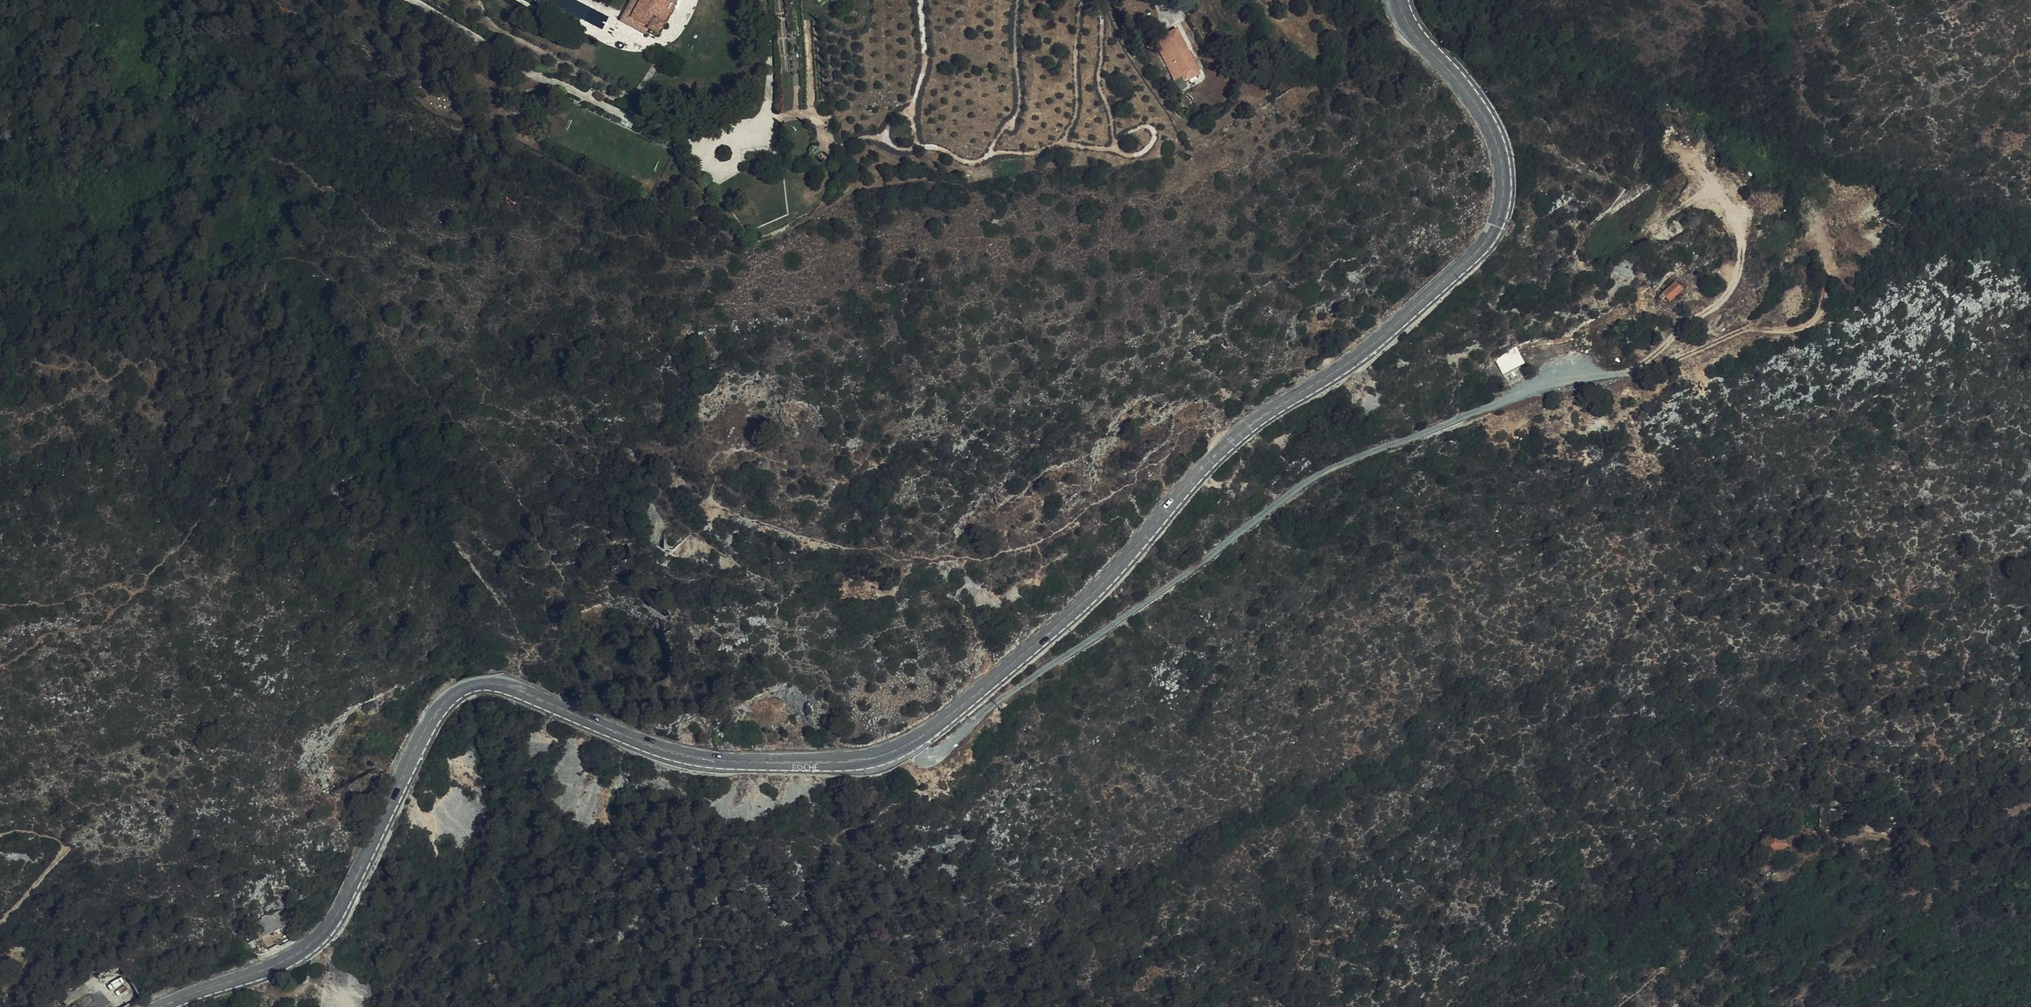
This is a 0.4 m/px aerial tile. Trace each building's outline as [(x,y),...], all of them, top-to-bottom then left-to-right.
[(648,34),(649,31),(630,21),(640,0),(632,0),(620,24),(646,37),(648,34)] [(630,21),(649,31),(648,34),(659,40),(666,26),(663,24),(674,0),(640,0),(630,21)] [(663,24),(666,26),(680,0),(674,0),(663,24)] [(1162,36),(1169,32),(1159,22),(1155,28),(1153,39),(1157,47),(1161,45),(1159,41),(1164,38),(1162,36)] [(1187,51),(1176,29),(1169,32),(1162,36),(1164,38),(1159,41),(1161,45),(1162,46),(1159,48),(1175,80),(1182,76),(1184,81),(1198,74),(1197,71),(1192,61),(1191,58),(1187,60),(1184,53),(1187,51)] [(1197,59),(1192,61),(1197,71),(1202,69),(1197,59)] [(1184,81),(1182,76),(1175,80),(1174,80),(1176,85),(1184,81)] [(1669,301),(1681,287),(1672,279),(1657,296),(1661,300),(1664,297),(1669,301)] [(1496,358),(1504,373),(1526,362),(1518,346),(1496,358)] [(1887,829),(1889,822),(1873,820),(1872,828),(1887,829)] [(1789,845),(1775,829),(1756,845),(1770,861),(1789,845)] [(285,908),(255,918),(260,934),(290,924),(285,908)]
